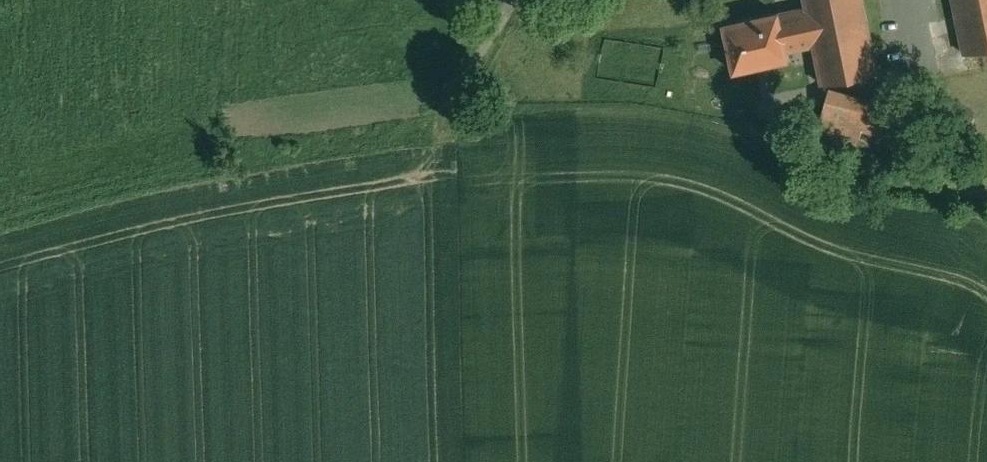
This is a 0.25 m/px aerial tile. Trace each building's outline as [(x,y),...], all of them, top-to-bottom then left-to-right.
[(813,44),(821,82),(878,71),(864,0),(804,0),(813,44)] [(964,53),(986,49),(986,0),(953,0),(964,53)] [(778,12),(725,23),(734,69),(788,58),(786,50),(813,44),(806,7),(778,13),(778,12)] [(897,105),(828,87),(826,98),(817,131),(886,150),(897,105)]
